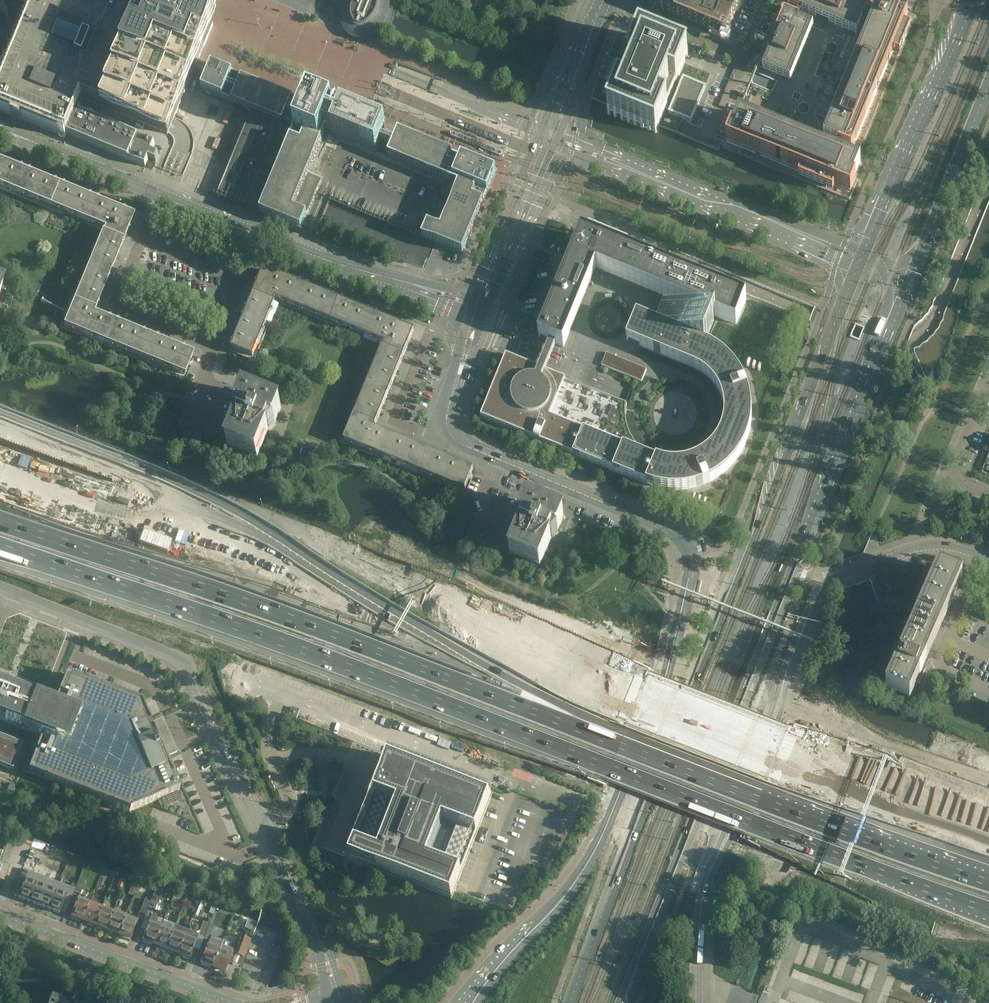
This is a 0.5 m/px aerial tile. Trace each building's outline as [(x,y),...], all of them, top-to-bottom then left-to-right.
[(21,41),(24,42),(0,100),(0,108),(68,135),(77,112),(80,104),(92,110),(97,99),(99,93),(135,0),(38,0),(21,41)] [(148,0),(140,0),(103,93),(172,121),(211,28),(148,0)] [(344,4),(343,6),(343,7),(343,9),(342,10),(342,12),(342,13),(342,15),(342,17),(342,19),(343,20),(343,22),(343,24),(344,25),(345,27),(346,28),(346,30),(347,30),(348,32),(350,33),(349,34),(359,38),(359,37),(361,37),(364,37),(365,36),(367,36),(369,35),(372,33),(373,32),(374,31),(376,30),(377,29),(379,27),(380,26),(381,25),(382,23),(382,22),(383,20),(384,19),(385,16),(386,14),(386,13),(386,11),(387,9),(387,7),(387,4),(387,2),(387,0),(346,0),(344,4)] [(648,8),(728,41),(739,17),(711,5),(699,0),(652,0),(648,8)] [(711,5),(739,17),(746,0),(713,0),(711,5)] [(788,6),(799,10),(796,17),(784,12),(767,54),(769,54),(769,55),(769,54),(763,69),(791,81),(810,33),(795,27),(798,18),(854,41),(864,16),(865,17),(870,6),(855,0),(791,0),(788,6)] [(893,50),(899,53),(911,25),(904,22),(907,15),(908,14),(894,8),(893,10),(879,4),(878,4),(872,20),(824,138),(839,145),(835,153),(739,114),(733,129),(731,128),(726,141),(850,192),(856,179),(854,178),(860,163),(855,161),(838,154),(840,147),(851,151),(893,50)] [(691,122),(699,102),(705,87),(684,79),(683,80),(678,78),(688,55),(639,35),(628,64),(629,64),(620,86),(619,85),(608,114),(656,133),(665,111),(670,112),(669,114),(691,122)] [(202,91),(252,112),(283,124),(291,105),(293,100),(212,66),(202,91)] [(400,80),(397,80),(398,75),(384,73),(382,82),(399,85),(400,80)] [(308,96),(303,110),(261,210),(260,214),(301,231),(317,194),(322,180),(309,174),(324,139),(325,139),(326,139),(327,139),(328,139),(328,138),(329,137),(328,136),(328,135),(327,135),(327,134),(326,134),(326,133),(376,153),(386,128),(308,96)] [(261,210),(303,110),(291,105),(283,124),(252,112),(218,193),(261,210)] [(155,144),(77,112),(68,135),(119,157),(145,167),(149,159),(156,162),(159,155),(152,152),(155,144)] [(322,196),(421,238),(427,223),(428,223),(441,229),(455,193),(454,192),(453,192),(453,191),(453,190),(453,189),(453,188),(454,188),(455,187),(456,187),(457,188),(458,187),(388,158),(376,153),(326,133),(326,134),(327,134),(327,135),(328,135),(328,136),(329,137),(328,138),(328,139),(327,139),(326,139),(325,139),(324,139),(309,174),(322,180),(317,194),(322,196)] [(496,174),(438,150),(398,133),(388,158),(458,187),(457,188),(456,187),(455,187),(454,188),(453,188),(453,189),(453,190),(453,191),(453,192),(454,192),(455,193),(441,229),(428,223),(427,223),(421,238),(463,255),(496,174)] [(24,171),(0,162),(0,190),(14,195),(24,171)] [(49,210),(59,186),(24,171),(14,195),(49,210)] [(83,224),(93,200),(59,186),(49,210),(83,224)] [(134,216),(93,200),(83,224),(100,231),(102,233),(103,233),(123,241),(134,216)] [(109,276),(123,241),(103,233),(102,233),(100,231),(85,266),(109,276)] [(481,416),(481,417),(645,484),(653,487),(660,488),(667,490),(675,490),(682,490),(689,489),(696,487),(703,485),(710,482),(716,478),(722,474),(728,469),(733,464),(737,458),(741,452),(745,446),(747,439),(749,432),(751,425),(752,418),(752,410),(751,403),(750,396),(748,389),(745,382),(742,376),(738,369),(733,364),(728,358),(723,354),(717,349),(712,347),(704,343),(715,316),(736,325),(746,299),(604,241),(601,240),(598,240),(596,240),(594,240),(591,240),(590,240),(588,241),(585,242),(584,242),(582,244),(580,245),(578,246),(577,247),(577,248),(575,250),(574,252),(572,254),(571,256),(538,337),(563,347),(596,267),(663,295),(652,322),(637,315),(626,340),(694,368),(700,371),(706,375),(711,380),(715,386),(719,392),(722,398),(723,405),(724,412),(724,419),(722,426),(720,433),(717,439),(713,445),(708,450),(702,454),(696,458),(690,460),(683,462),(676,462),(669,462),(662,460),(655,458),(649,455),(643,451),(638,446),(634,440),(631,434),(628,427),(627,420),(626,413),(627,409),(627,404),(506,355),(481,416)] [(231,266),(234,258),(235,258),(220,252),(217,260),(231,266)] [(95,310),(109,276),(85,266),(71,301),(93,310),(95,310)] [(295,311),(305,286),(264,270),(254,295),(274,303),(275,303),(278,304),(295,311)] [(329,325),(339,301),(305,286),(295,311),(329,325)] [(275,303),(274,303),(254,295),(246,315),(267,323),(270,324),(278,304),(275,303)] [(91,313),(93,310),(71,301),(60,328),(103,346),(113,322),(91,313)] [(364,339),(374,315),(339,301),(329,325),(364,339)] [(270,324),(267,323),(246,315),(230,352),(254,362),(270,324)] [(414,331),(374,315),(364,339),(380,346),(404,356),(414,331)] [(137,360),(147,336),(113,322),(103,346),(137,360)] [(193,355),(147,336),(137,360),(186,380),(192,364),(189,362),(193,355)] [(390,391),(404,356),(380,346),(366,381),(390,391)] [(375,425),(390,391),(366,381),(351,416),(354,417),(373,425),(375,425)] [(238,409),(239,418),(229,442),(228,442),(227,445),(257,458),(259,454),(258,454),(268,430),(267,429),(270,422),(274,424),(281,408),(281,407),(245,393),(238,409)] [(186,424),(190,413),(190,414),(185,412),(185,411),(180,422),(186,424)] [(191,427),(196,415),(196,416),(190,414),(190,413),(186,424),(191,427)] [(197,429),(202,417),(201,417),(201,418),(196,416),(196,415),(191,427),(197,429)] [(373,425),(354,417),(351,416),(340,443),(383,461),(393,437),(372,428),(373,425)] [(202,431),(207,420),(207,421),(201,418),(202,418),(202,417),(197,429),(202,431)] [(208,433),(213,422),(212,422),(212,423),(207,421),(207,420),(202,431),(208,433)] [(213,436),(218,424),(217,425),(212,423),(213,422),(208,433),(213,436)] [(219,438),(223,426),(223,427),(218,425),(218,424),(213,436),(219,438)] [(225,440),(229,429),(223,427),(224,426),(223,426),(219,438),(225,440)] [(418,475),(427,451),(393,437),(383,461),(418,475)] [(473,470),(427,451),(418,475),(466,495),(473,479),(470,478),(473,470)] [(521,527),(511,551),(510,554),(540,567),(551,539),(550,539),(553,531),(557,533),(564,517),(528,502),(521,518),(522,519),(522,527),(521,527)] [(978,521),(979,519),(981,513),(981,514),(971,509),(968,517),(968,516),(978,521),(977,521),(978,521)] [(468,533),(473,522),(472,523),(467,521),(467,520),(462,531),(468,533)] [(474,536),(478,524),(478,525),(473,523),(473,522),(468,533),(474,536)] [(479,538),(484,526),(483,527),(478,525),(478,524),(474,536),(479,538)] [(485,540),(489,529),(489,530),(484,528),(484,527),(484,526),(479,538),(485,540)] [(490,543),(495,531),(494,532),(489,530),(490,529),(489,529),(485,540),(490,543)] [(496,545),(501,533),(500,533),(500,534),(495,532),(495,531),(490,543),(496,545)] [(501,547),(506,536),(500,534),(501,533),(496,545),(501,547)] [(512,538),(511,539),(506,537),(506,536),(501,547),(507,550),(512,538)] [(941,566),(938,564),(884,688),(887,689),(888,689),(908,698),(910,698),(919,676),(922,677),(929,660),(927,659),(962,579),(940,569),(941,566)] [(967,667),(988,673),(988,672),(988,661),(970,656),(967,667)] [(170,751),(159,724),(152,727),(150,723),(150,724),(141,703),(66,674),(66,675),(52,711),(0,691),(0,720),(42,736),(37,749),(28,772),(27,773),(88,796),(89,797),(129,813),(130,812),(179,791),(165,758),(163,754),(170,751)] [(300,710),(292,707),(289,716),(296,719),(300,710)] [(492,796),(353,742),(335,735),(331,745),(349,752),(324,817),(313,844),(349,858),(452,898),(492,796)] [(7,768),(8,767),(15,769),(22,750),(19,749),(20,747),(15,745),(16,743),(15,743),(14,745),(6,742),(7,740),(6,740),(0,756),(0,765),(7,768)] [(178,793),(162,800),(165,807),(182,800),(178,793)] [(122,852),(126,843),(118,840),(114,849),(122,852)] [(10,865),(4,863),(0,875),(0,880),(4,881),(10,865)] [(23,869),(17,883),(23,885),(18,898),(29,902),(39,876),(24,870),(24,869),(23,869)] [(133,897),(140,878),(140,877),(135,875),(135,876),(128,895),(133,897)] [(39,876),(29,902),(39,906),(49,880),(39,876)] [(121,878),(117,887),(122,889),(126,879),(121,878)] [(74,892),(80,894),(85,881),(79,879),(74,892)] [(49,880),(39,906),(49,910),(59,884),(49,880)] [(59,884),(49,910),(59,914),(64,901),(69,903),(74,892),(75,889),(74,889),(59,884)] [(83,921),(90,902),(83,899),(84,897),(79,896),(71,918),(81,922),(81,920),(83,921)] [(145,915),(150,902),(145,900),(140,913),(145,915)] [(94,927),(102,906),(90,902),(83,921),(88,923),(88,924),(94,927)] [(157,904),(150,902),(145,915),(151,917),(151,918),(152,915),(157,904)] [(106,930),(113,911),(102,906),(94,927),(101,930),(102,928),(106,930)] [(118,934),(125,915),(113,911),(106,930),(107,930),(107,932),(113,934),(113,933),(118,934)] [(133,918),(125,915),(118,934),(120,935),(119,937),(129,941),(138,918),(133,916),(133,918)] [(154,945),(161,926),(154,923),(157,917),(152,915),(151,918),(151,920),(150,919),(142,942),(152,945),(152,944),(154,945)] [(165,950),(173,930),(174,926),(175,926),(175,925),(164,921),(162,926),(161,926),(154,945),(159,946),(159,948),(165,950)] [(204,938),(209,925),(203,922),(199,933),(198,936),(199,936),(204,938)] [(215,927),(209,925),(204,938),(209,940),(210,938),(215,927)] [(187,930),(175,926),(174,926),(173,930),(165,950),(172,953),(173,952),(178,954),(187,930)] [(198,938),(198,936),(199,933),(195,931),(194,933),(187,930),(178,954),(179,954),(179,956),(189,960),(197,939),(198,938)] [(223,941),(220,948),(213,967),(214,968),(214,969),(224,973),(232,953),(244,958),(250,940),(238,935),(234,945),(223,941)] [(215,940),(210,938),(209,940),(209,942),(200,964),(210,968),(211,967),(213,967),(220,948),(213,946),(214,944),(213,944),(215,940)] [(270,986),(282,947),(271,944),(260,983),(270,986)] [(819,981),(821,975),(814,972),(812,978),(819,981)]
